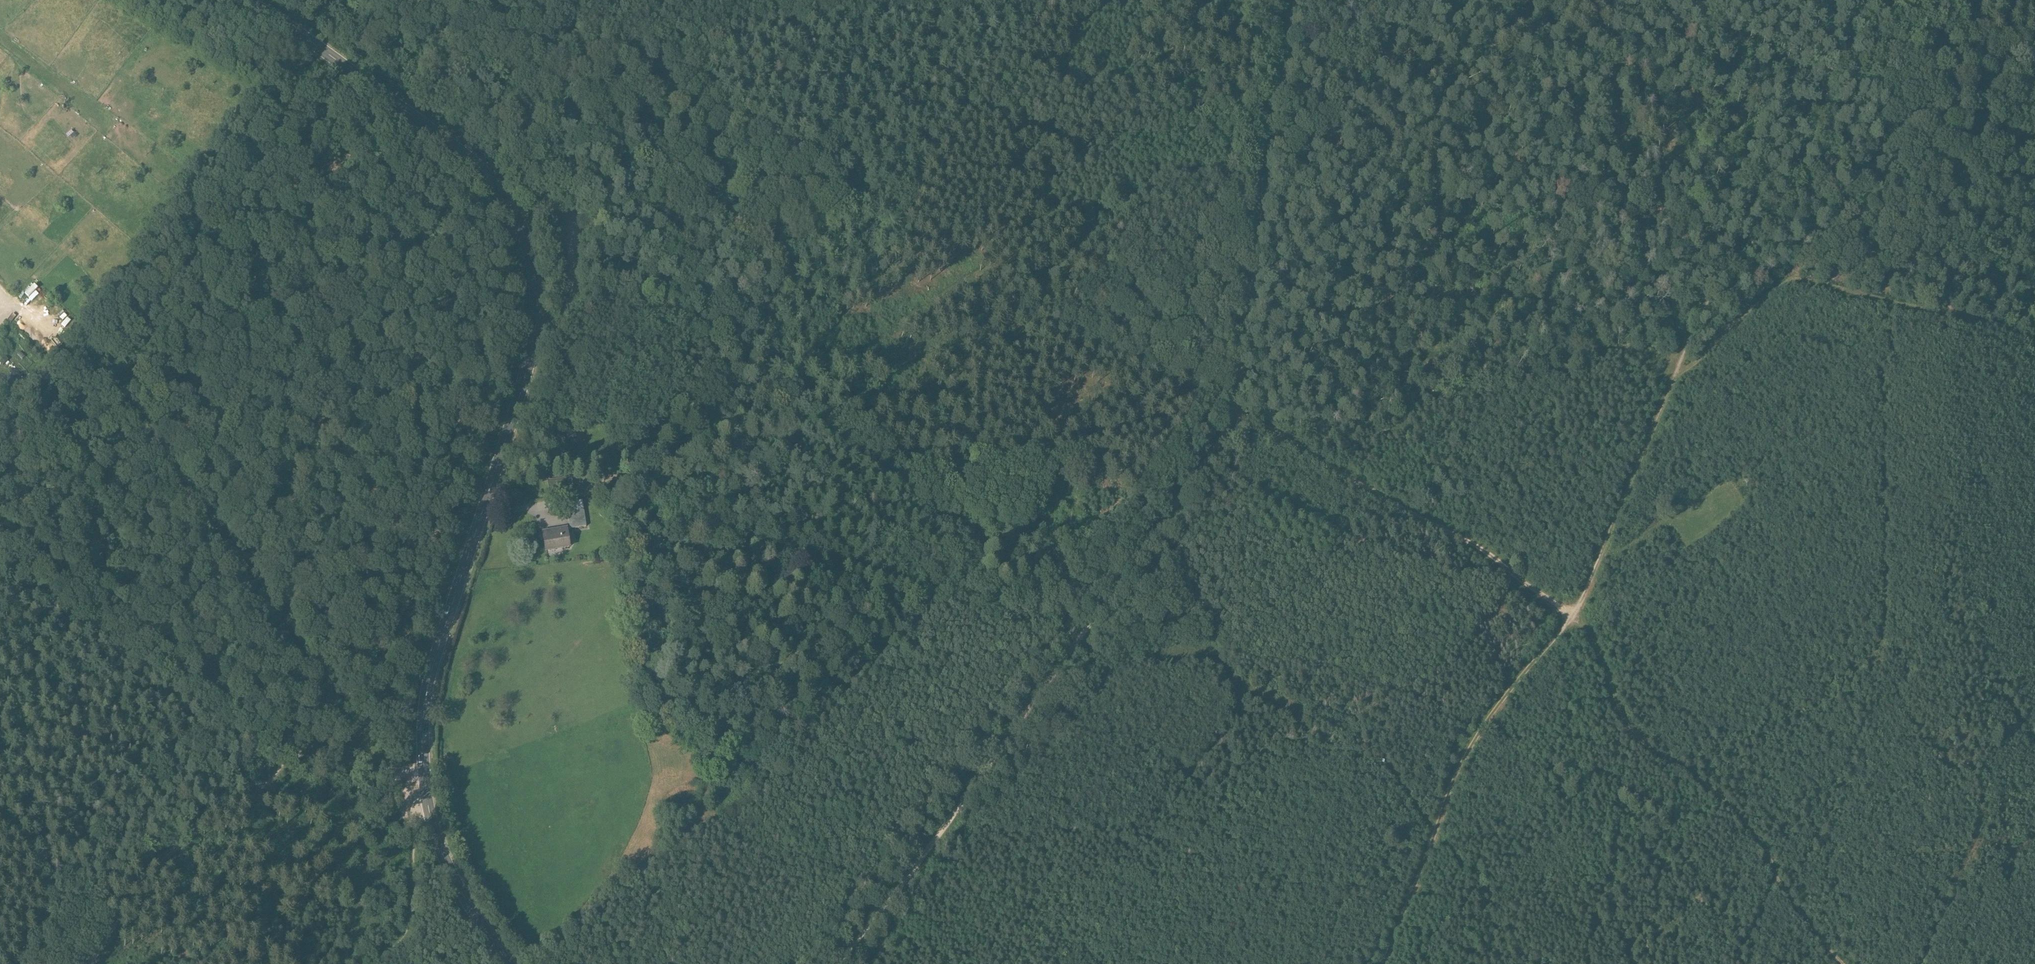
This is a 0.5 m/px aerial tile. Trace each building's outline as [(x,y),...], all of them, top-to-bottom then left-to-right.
[(582,502),(566,505),(570,530),(586,528),(582,502)] [(544,535),(546,551),(569,547),(566,531),(544,535)]
